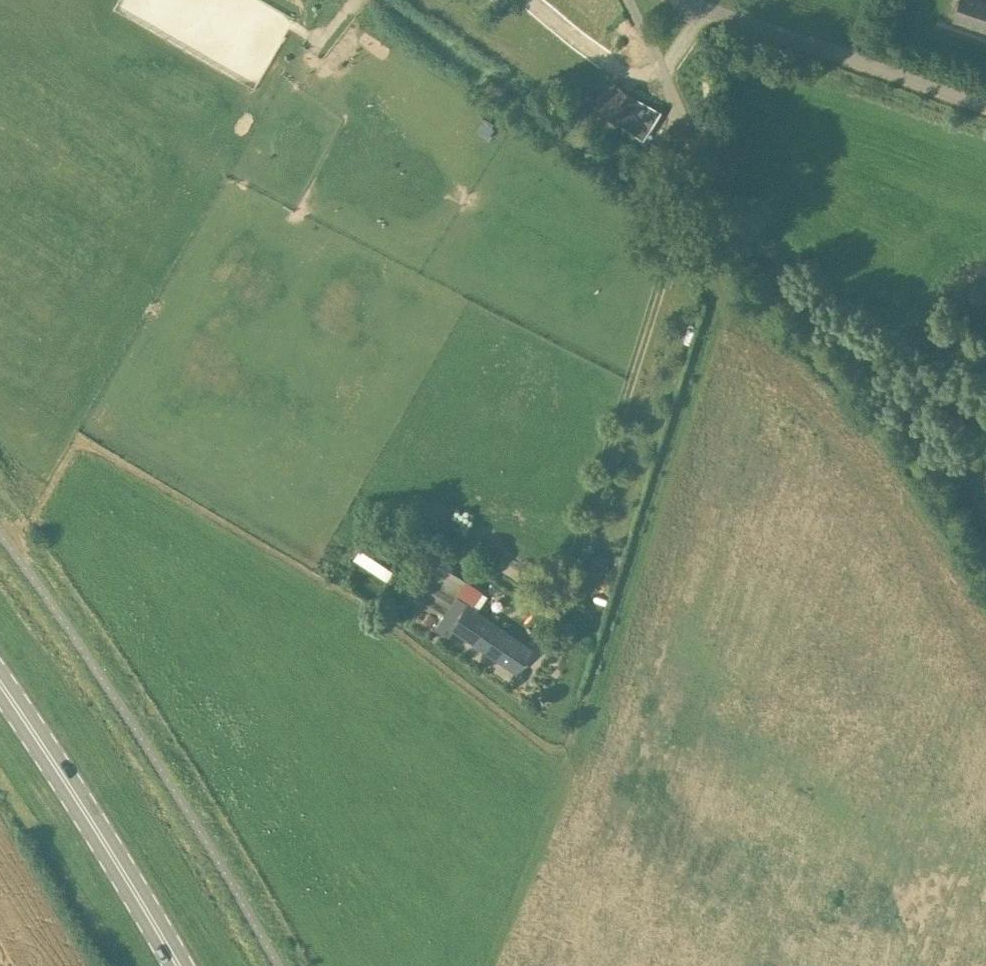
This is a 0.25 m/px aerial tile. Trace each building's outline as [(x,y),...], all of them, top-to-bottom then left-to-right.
[(957,14),(985,23),(985,0),(962,0),(957,14)] [(596,106),(644,139),(653,126),(630,110),(639,97),(614,80),(596,106)] [(360,547),(354,557),(389,579),(395,569),(360,547)] [(413,600),(442,618),(443,618),(456,597),(427,579),(413,600)] [(534,648),(467,602),(450,627),(517,673),(534,648)] [(431,613),(426,621),(432,625),(437,618),(431,613)]
